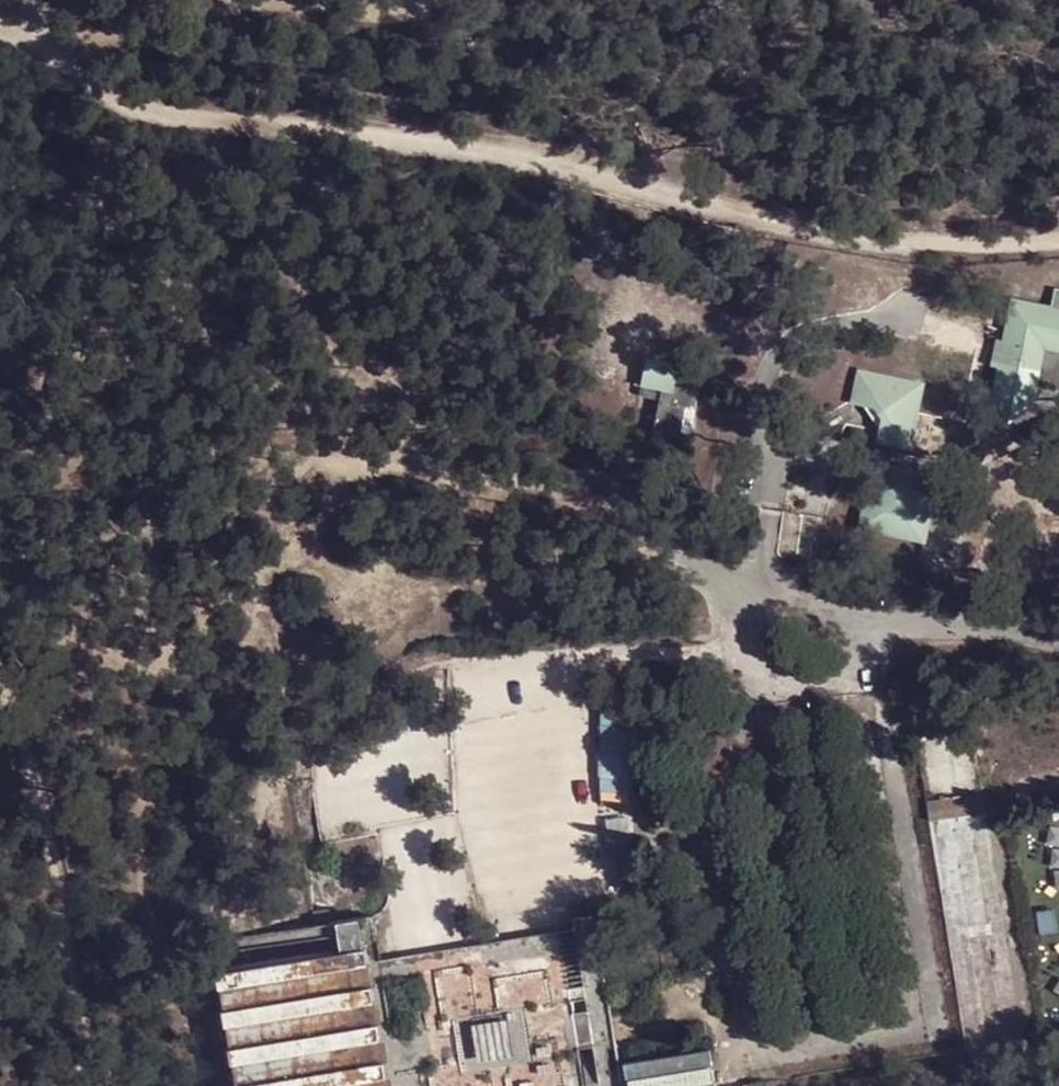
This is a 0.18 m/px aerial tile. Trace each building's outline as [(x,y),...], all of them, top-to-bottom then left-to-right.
[(1057,66),(1030,61),(1021,109),(1047,115),(1057,66)] [(1011,297),(1003,337),(1009,338),(1006,349),(994,347),(991,363),(998,365),(991,395),(1007,420),(1032,404),(1035,385),(1058,390),(1058,287),(1054,286),(1050,305),(1011,297)] [(651,426),(687,433),(698,382),(674,378),(677,363),(645,356),(641,383),(660,387),(651,426)] [(860,368),(853,400),(875,406),(883,416),(877,439),(910,445),(924,381),(860,368)] [(869,522),(864,543),(928,558),(939,508),(924,505),(926,500),(918,488),(878,479),(869,522)] [(942,493),(918,488),(926,500),(924,505),(939,508),(942,493)] [(810,589),(820,591),(822,577),(812,575),(810,589)] [(638,709),(604,708),(602,790),(635,791),(638,709)] [(978,789),(928,803),(934,824),(984,810),(978,789)] [(375,930),(332,936),(330,923),(314,925),(320,963),(216,984),(231,1085),(583,1085),(579,1058),(573,1025),(572,1012),(569,1001),(561,944),(489,956),(417,967),(420,991),(429,1046),(418,1047),(421,1068),(396,1070),(384,996),(381,973),(375,930)] [(574,933),(575,941),(584,998),(587,1010),(588,1023),(595,1057),(598,1085),(619,1085),(595,929),(574,933)] [(381,973),(384,996),(420,991),(417,967),(381,973)] [(584,998),(569,1001),(572,1012),(587,1010),(584,998)] [(588,1023),(573,1025),(579,1058),(595,1057),(588,1023)] [(701,1075),(637,1084),(637,1085),(703,1085),(701,1075)]
